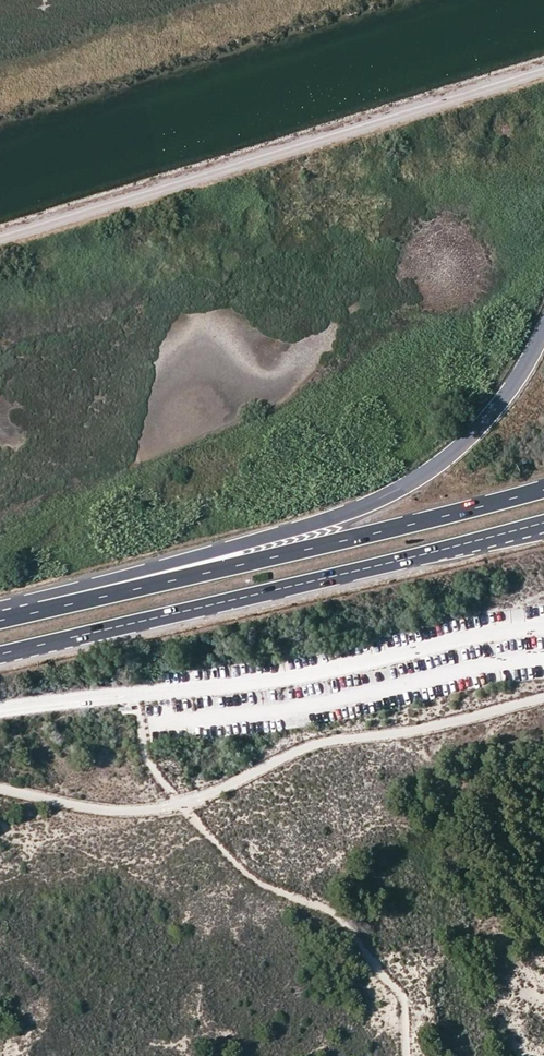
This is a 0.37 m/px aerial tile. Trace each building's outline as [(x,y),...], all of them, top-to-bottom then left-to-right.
[(479,686),(478,677),(467,678),(468,687),(479,686)]
